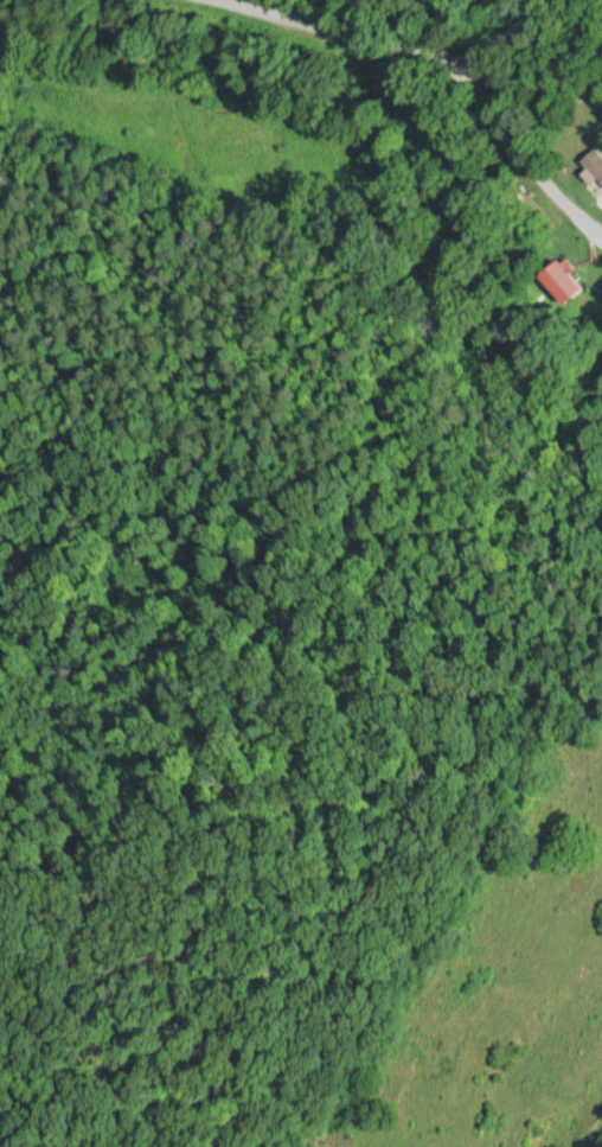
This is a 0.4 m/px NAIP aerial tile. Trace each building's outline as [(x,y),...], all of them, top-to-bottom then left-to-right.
[(593,146),(579,159),(601,185),(601,156),(593,146)] [(537,274),(563,302),(581,285),(554,257),(537,274)]
